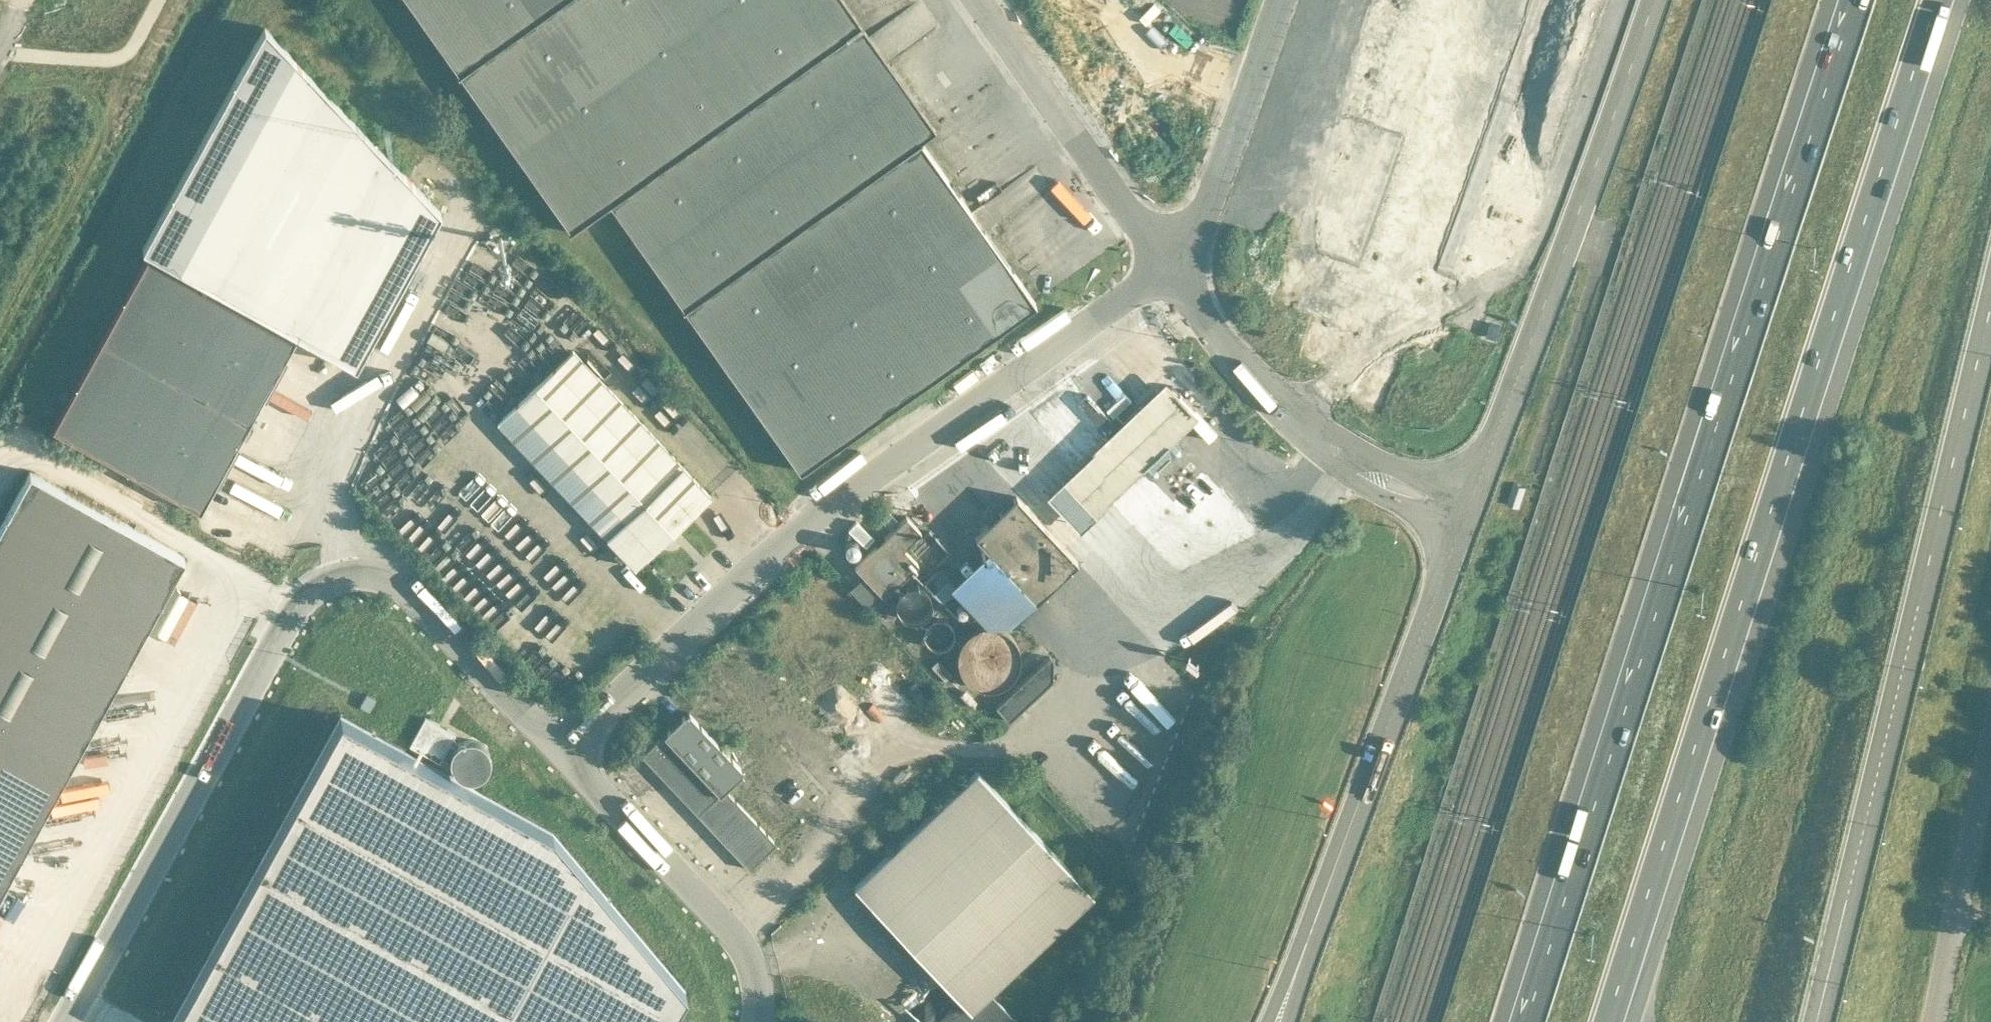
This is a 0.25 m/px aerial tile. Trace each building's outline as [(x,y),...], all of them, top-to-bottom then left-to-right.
[(577,225),(612,201),(870,18),(858,0),(417,0),(577,225)] [(1379,407),(1522,0),(1481,0),(1343,395),(1379,407)] [(945,124),(870,18),(612,201),(803,469),(1044,299),(928,136),(945,124)] [(366,361),(451,210),(275,25),(149,245),(158,249),(57,430),(207,507),(305,327),(366,361)] [(712,497),(575,348),(498,420),(635,568),(712,497)] [(1141,404),(1175,439),(1201,414),(1168,379),(1141,404)] [(1175,439),(1141,404),(1124,420),(1117,413),(1103,426),(1110,434),(1143,469),(1148,472),(1151,476),(1154,477),(1157,476),(1159,473),(1159,470),(1158,467),(1172,454),(1176,455),(1180,455),(1182,451),(1182,447),(1174,440),(1175,439)] [(1143,469),(1110,434),(1045,494),(1079,529),(1143,469)] [(42,469),(0,543),(0,905),(196,555),(42,469)] [(1529,501),(1534,485),(1523,482),(1518,498),(1529,501)] [(1002,618),(1018,620),(1024,619),(1085,561),(1018,491),(980,526),(1000,547),(966,580),(1002,618)] [(856,562),(883,594),(920,563),(906,547),(923,532),(910,517),(856,562)] [(931,608),(932,601),(932,597),(931,593),(929,590),(926,587),(920,583),(913,582),(909,583),(906,584),(900,588),(897,594),(896,601),(897,608),(901,614),(904,616),(908,618),(914,619),(920,618),(924,616),(927,614),(931,608)] [(1021,667),(1021,661),(1021,656),(1019,650),(1016,644),(1013,640),(1008,636),(1003,633),(998,631),(991,630),(986,631),(980,632),(975,635),(969,639),(966,643),(963,648),(960,654),(960,661),(960,666),(961,672),(964,677),(968,682),(973,687),(978,689),(982,691),(989,692),(995,692),(1001,690),(1007,687),(1011,684),(1016,679),(1019,673),(1021,667)] [(690,714),(645,756),(751,868),(776,844),(724,789),(743,771),(690,714)] [(684,988),(549,831),(340,716),(171,1021),(665,1021),(684,988)] [(855,887),(937,974),(905,1004),(922,1021),(1020,1021),(991,991),(1094,893),(978,770),(855,887)]
